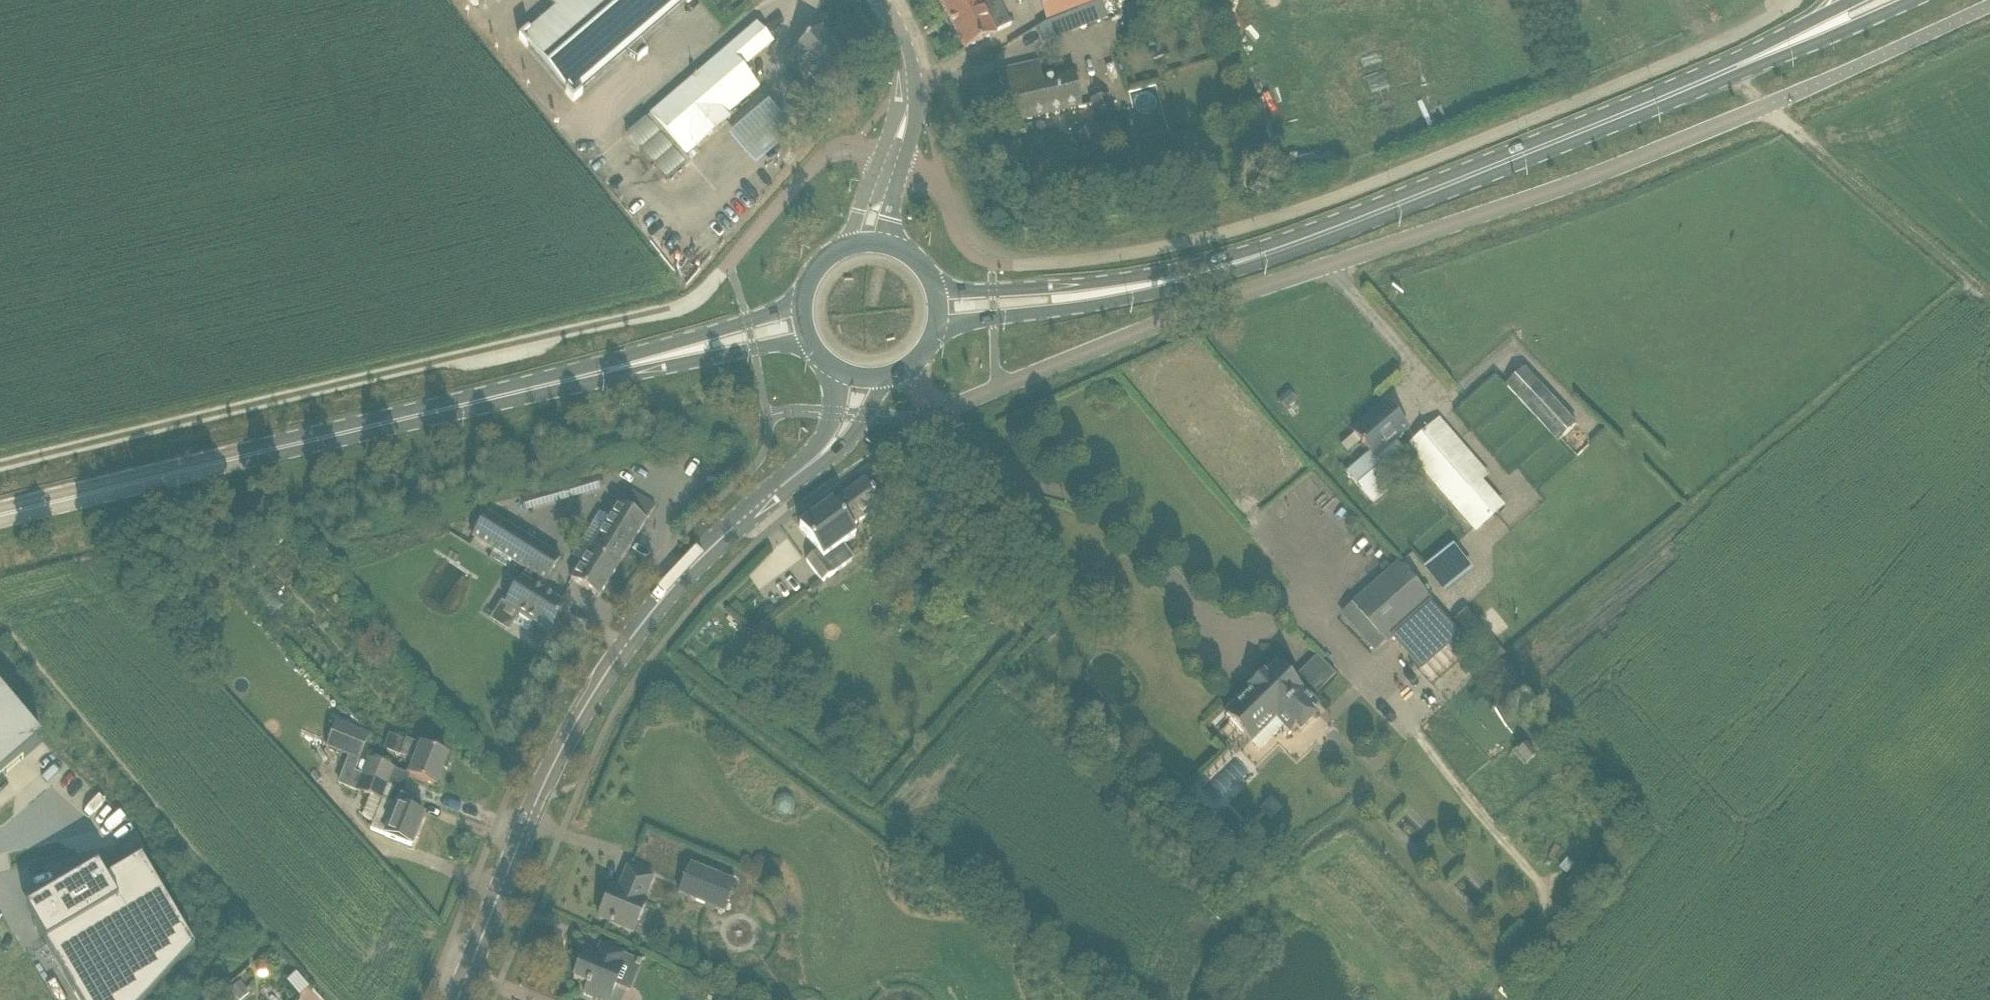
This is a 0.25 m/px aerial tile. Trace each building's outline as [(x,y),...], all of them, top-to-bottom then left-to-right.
[(556,8),(528,31),(528,30),(518,38),(526,47),(527,46),(566,91),(565,92),(573,102),(582,94),(581,93),(627,53),(638,61),(642,57),(647,53),(641,41),(687,2),(688,3),(692,0),(551,0),(550,1),(556,8)] [(964,49),(996,33),(996,31),(1011,24),(999,0),(939,0),(964,49)] [(1066,12),(1091,2),(1091,1),(1094,0),(1062,0),(1066,12)] [(1101,1),(1078,10),(1084,27),(1101,21),(1100,19),(1107,16),(1101,1)] [(1045,23),(1037,28),(1043,42),(1051,39),(1049,35),(1064,30),(1059,17),(1045,23)] [(750,62),(772,43),(756,24),(645,119),(685,166),(690,162),(685,156),(696,146),(697,148),(730,120),(726,116),(759,88),(752,80),(755,79),(752,64),(750,62)] [(791,54),(819,87),(850,61),(822,28),(791,54)] [(997,71),(1010,124),(1081,107),(1073,71),(1041,78),(1037,62),(997,71)] [(795,126),(767,94),(727,129),(755,161),(795,126)] [(1108,96),(1090,100),(1093,116),(1112,112),(1108,96)] [(809,115),(817,124),(824,118),(816,109),(809,115)] [(1112,112),(1093,116),(1098,137),(1116,132),(1112,112)] [(1506,387),(1559,443),(1577,426),(1524,370),(1506,387)] [(1412,461),(1474,533),(1503,508),(1432,425),(1414,439),(1385,405),(1352,433),(1365,448),(1364,450),(1367,454),(1345,474),(1371,504),(1394,483),(1382,468),(1407,447),(1417,457),(1412,461)] [(874,518),(886,510),(864,480),(832,503),(831,502),(799,526),(818,552),(806,560),(822,582),(853,560),(842,545),(855,536),(850,528),(870,513),(874,518)] [(599,597),(655,507),(627,489),(570,579),(599,597)] [(487,546),(501,523),(486,514),(472,536),(487,546)] [(502,555),(516,532),(501,523),(487,546),(502,555)] [(516,564),(530,541),(516,532),(502,555),(516,564)] [(531,573),(545,551),(530,541),(516,564),(527,571),(531,573)] [(1443,589),(1474,575),(1460,546),(1430,561),(1443,589)] [(560,560),(545,551),(531,573),(545,582),(546,583),(560,560)] [(1350,605),(1339,615),(1373,653),(1392,636),(1410,657),(1421,669),(1460,635),(1397,563),(1349,604),(1350,605)] [(564,606),(540,591),(545,582),(531,573),(527,571),(521,579),(520,578),(505,604),(520,614),(519,616),(531,624),(533,621),(549,631),(564,606)] [(1046,641),(1055,634),(1048,625),(1039,633),(1046,641)] [(1302,670),(1318,688),(1336,672),(1320,654),(1302,670)] [(1229,722),(1228,724),(1249,747),(1274,722),(1288,737),(1317,708),(1277,666),(1265,678),(1262,675),(1248,688),(1251,692),(1225,717),(1229,722)] [(1467,670),(1461,675),(1466,680),(1471,674),(1467,670)] [(42,742),(0,691),(0,777),(42,742)] [(358,761),(359,761),(369,736),(335,722),(325,749),(353,761),(346,781),(355,792),(369,798),(361,816),(371,825),(370,830),(411,846),(423,816),(398,806),(394,804),(399,789),(388,785),(388,786),(354,772),(358,761)] [(412,763),(407,775),(435,787),(447,757),(403,740),(397,756),(412,763)] [(1524,766),(1533,758),(1522,747),(1514,754),(1524,766)] [(1234,758),(1206,788),(1219,799),(1246,769),(1234,758)] [(364,764),(359,761),(358,761),(354,772),(388,786),(388,785),(394,769),(367,760),(364,764)] [(78,999),(146,999),(194,949),(141,859),(105,880),(98,868),(45,900),(52,911),(33,923),(78,999)] [(1568,860),(1559,869),(1566,876),(1575,866),(1568,860)] [(692,863),(680,893),(723,910),(734,882),(735,881),(692,863)] [(627,868),(618,891),(611,888),(598,918),(633,932),(646,902),(642,901),(651,878),(627,868)] [(0,919),(0,999),(49,999),(0,919)] [(587,986),(583,995),(596,999),(610,999),(624,965),(621,963),(624,954),(600,944),(600,945),(602,946),(598,954),(585,949),(573,979),(586,984),(586,986),(587,986)]
